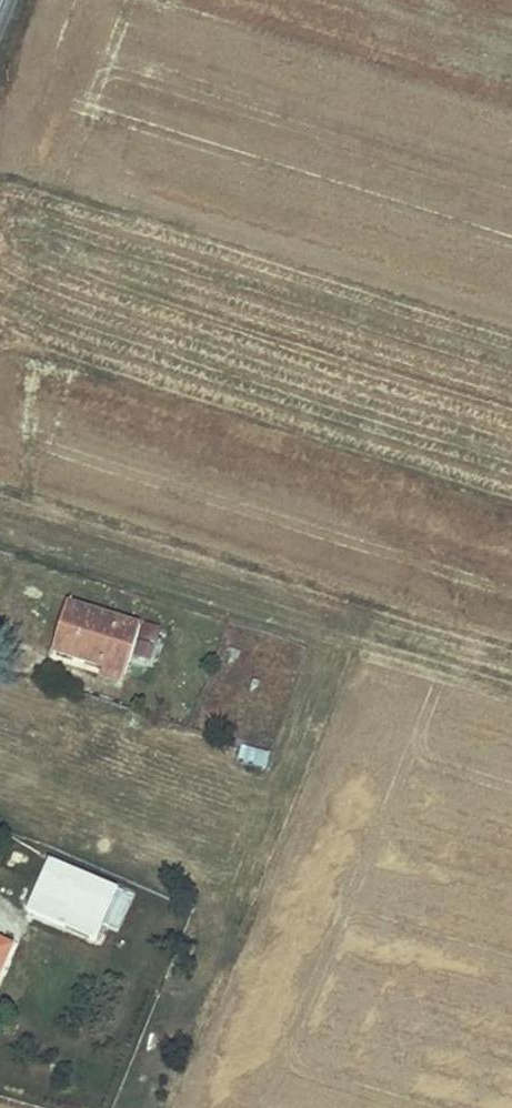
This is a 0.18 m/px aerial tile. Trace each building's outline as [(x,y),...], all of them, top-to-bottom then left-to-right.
[(67,602),(52,652),(127,674),(142,625),(67,602)] [(241,743),(238,760),(268,766),(271,749),(241,743)] [(134,895),(50,859),(27,912),(96,941),(103,925),(118,931),(134,895)] [(0,941),(0,977),(13,946),(0,941)]
